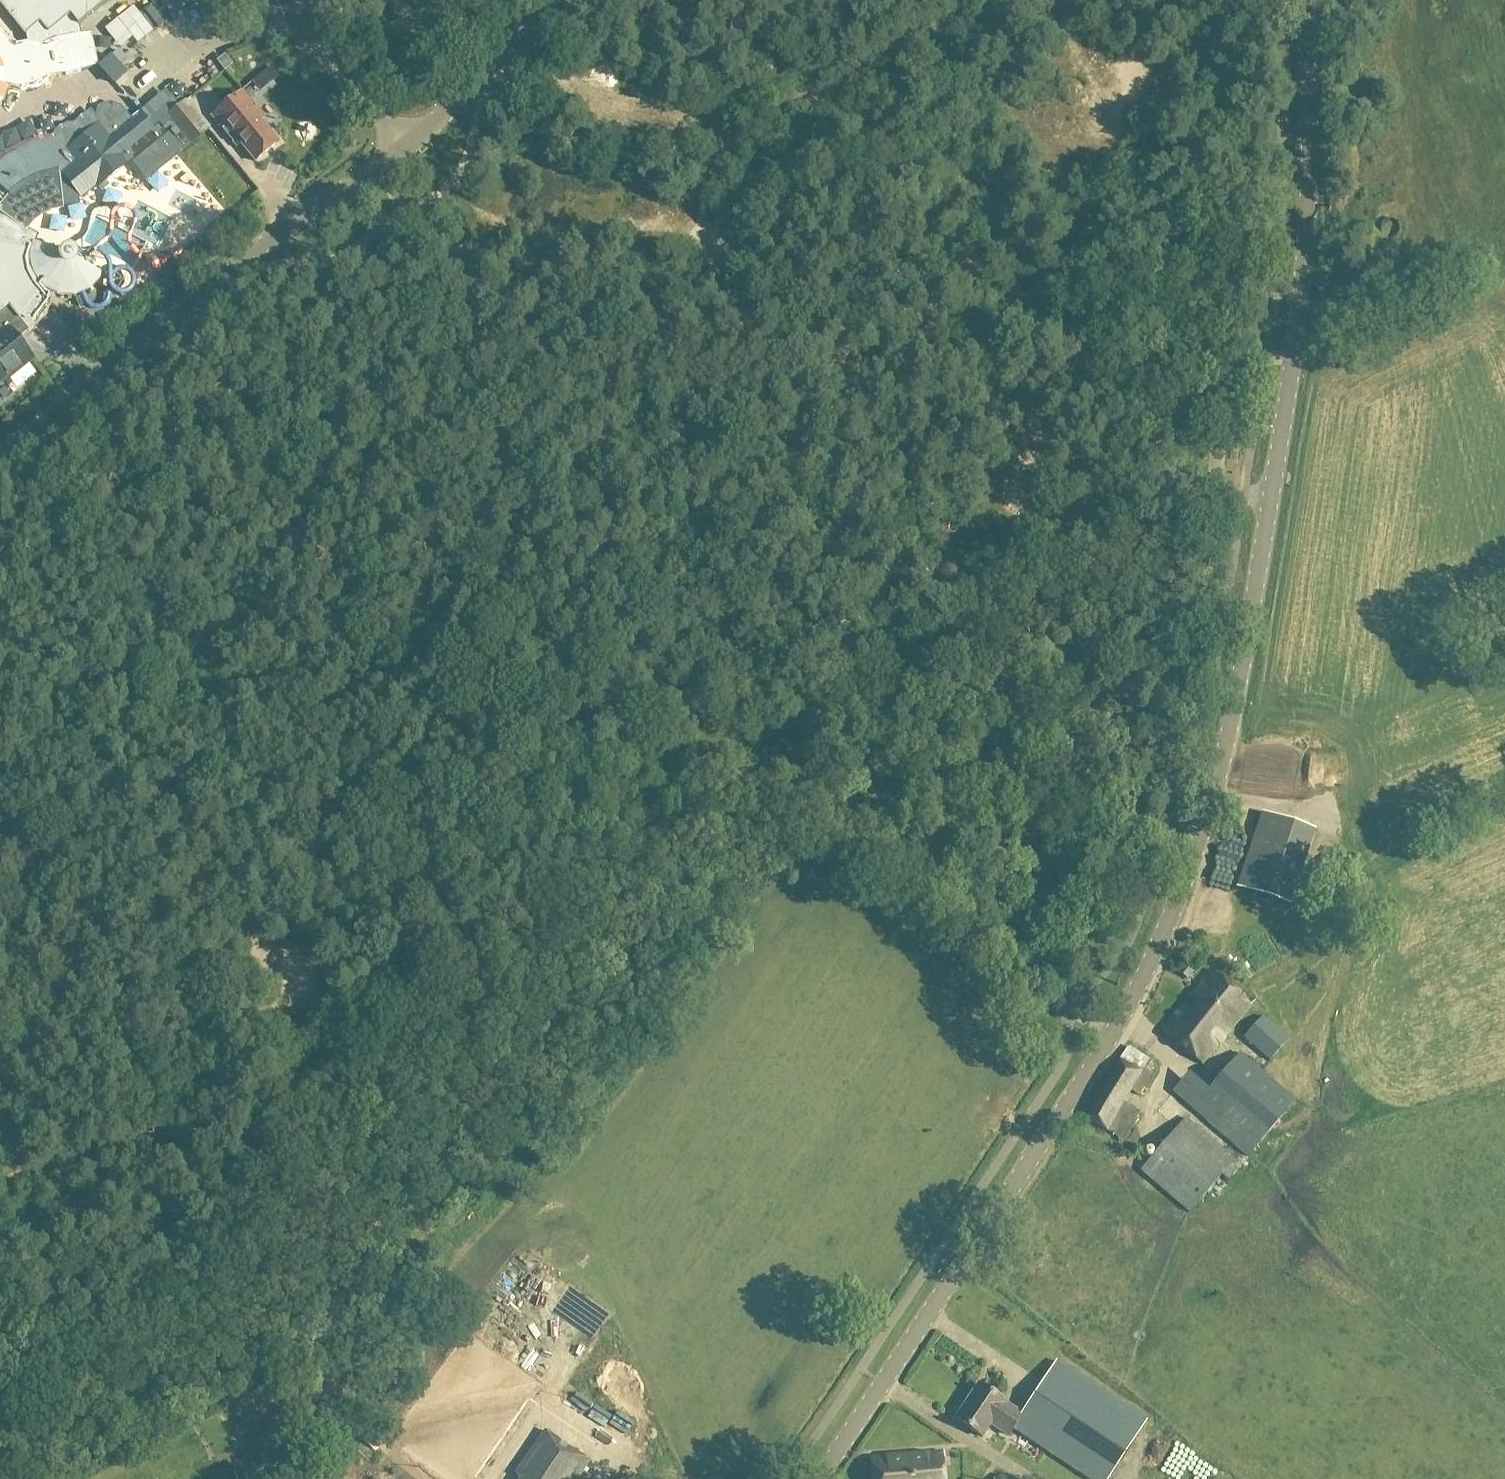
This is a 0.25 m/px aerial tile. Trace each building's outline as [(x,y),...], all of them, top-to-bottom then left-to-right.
[(1,100),(6,86),(21,89),(36,85),(48,77),(66,76),(81,73),(98,67),(91,36),(80,36),(79,25),(110,0),(0,0),(0,6),(24,36),(25,35),(26,44),(16,46),(16,45),(0,29),(0,101),(1,100)] [(119,52),(125,62),(145,51),(123,11),(100,24),(116,53),(119,52)] [(255,162),(279,143),(261,120),(264,118),(243,91),(212,116),(237,147),(240,144),(255,162)] [(31,358),(17,340),(29,331),(46,317),(50,306),(54,294),(58,295),(74,296),(89,289),(101,277),(102,275),(100,275),(75,261),(75,260),(76,258),(76,257),(75,255),(75,254),(74,253),(73,251),(71,251),(70,250),(69,250),(67,249),(65,250),(64,250),(63,251),(61,252),(60,253),(60,254),(33,245),(37,237),(26,230),(33,222),(41,216),(51,211),(62,209),(62,208),(79,206),(79,199),(81,198),(81,199),(95,187),(97,189),(129,162),(145,182),(180,153),(209,130),(186,102),(169,116),(170,117),(154,130),(141,114),(129,124),(125,120),(119,111),(118,110),(116,109),(115,108),(113,107),(111,107),(109,107),(107,107),(106,108),(104,109),(103,110),(102,111),(101,113),(100,114),(100,116),(99,118),(100,120),(100,122),(101,123),(83,139),(80,135),(73,130),(65,130),(60,133),(58,134),(54,141),(29,147),(7,157),(6,157),(0,162),(0,383),(31,358)] [(200,223),(204,211),(186,204),(182,216),(200,223)] [(1384,232),(1384,236),(1387,236),(1391,237),(1395,235),(1397,231),(1398,227),(1398,224),(1395,221),(1391,220),(1387,220),(1384,223),(1383,225),(1383,230),(1384,232)] [(75,340),(87,331),(80,323),(69,332),(75,340)] [(1289,907),(1315,831),(1262,813),(1236,889),(1289,907)] [(1187,980),(1197,967),(1187,961),(1179,973),(1187,980)] [(1201,1065),(1249,1005),(1209,972),(1161,1033),(1201,1065)] [(1270,1061),(1289,1039),(1262,1016),(1243,1037),(1270,1061)] [(1123,1055),(1140,1063),(1145,1053),(1128,1044),(1123,1055)] [(1247,1157),(1295,1099),(1241,1054),(1208,1090),(1188,1073),(1171,1092),(1247,1157)] [(1121,1058),(1084,1117),(1108,1132),(1125,1103),(1132,1092),(1144,1071),(1121,1058)] [(1151,1158),(1140,1171),(1189,1213),(1221,1176),(1228,1182),(1241,1166),(1234,1160),(1185,1119),(1151,1158)] [(1145,1420),(1056,1362),(1022,1415),(1004,1404),(1005,1402),(979,1385),(956,1421),(982,1438),(991,1424),(1008,1436),(1013,1429),(1089,1478),(1106,1478),(1145,1420)] [(546,1431),(516,1475),(521,1478),(578,1478),(590,1461),(546,1431)] [(942,1454),(872,1460),(874,1478),(944,1478),(942,1454)]
